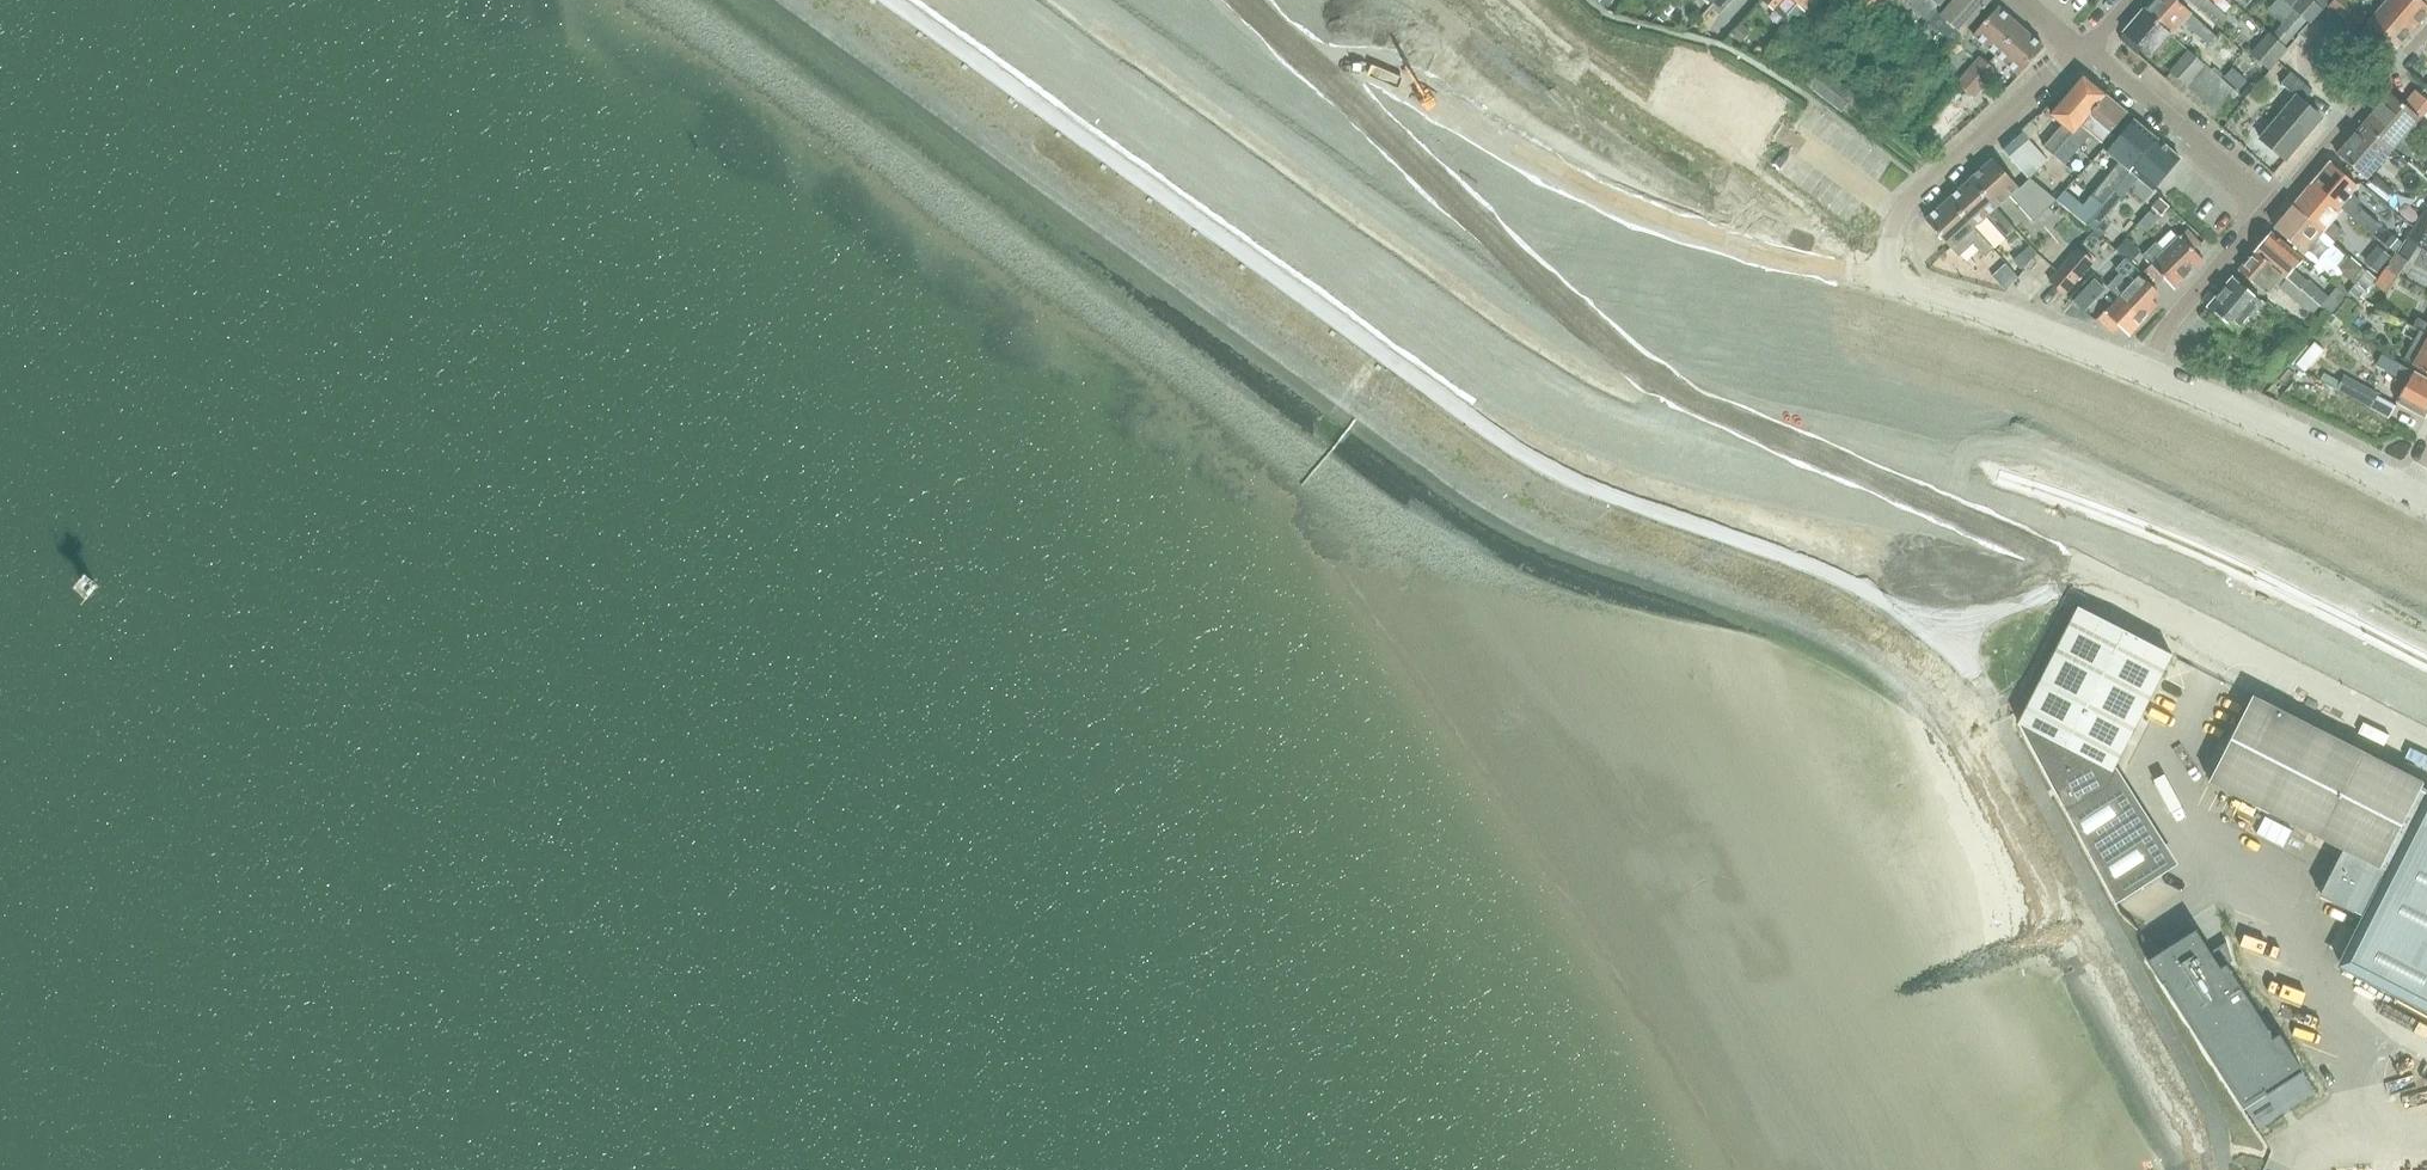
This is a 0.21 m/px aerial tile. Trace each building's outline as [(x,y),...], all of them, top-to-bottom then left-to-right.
[(1714,3),(1724,11),(1734,0),(1717,0),(1714,3)] [(1766,0),(1775,9),(1785,0),(1766,0)] [(1797,4),(1807,13),(1818,0),(1793,0),(1797,4)] [(1882,0),(1860,0),(1853,8),(1865,19),(1882,0)] [(1909,4),(1927,19),(1932,15),(1945,0),(1908,0),(1909,4)] [(1991,0),(1953,0),(1940,14),(1961,33),(1991,0)] [(2144,12),(2170,35),(2171,35),(2171,36),(2183,22),(2208,44),(2216,36),(2191,14),(2191,13),(2177,0),(2154,0),(2144,12)] [(2219,26),(2227,17),(2208,0),(2189,0),(2219,26)] [(2291,7),(2283,0),(2272,0),(2265,7),(2280,20),(2291,7)] [(2295,10),(2308,21),(2309,22),(2322,8),(2313,0),(2298,0),(2292,7),(2295,10)] [(2328,6),(2355,30),(2369,15),(2352,0),(2334,0),(2328,6)] [(2398,47),(2426,13),(2426,5),(2421,0),(2389,0),(2369,23),(2398,47)] [(1996,55),(2022,27),(1999,6),(1973,35),(1996,55)] [(2287,44),(2308,21),(2295,10),(2274,33),(2287,44)] [(2126,34),(2121,39),(2138,54),(2143,49),(2151,56),(2170,35),(2144,12),(2127,30),(2125,33),(2126,34)] [(1744,25),(1733,37),(1740,44),(1751,32),(1744,25)] [(2045,47),(2022,27),(1996,55),(2019,75),(2045,47)] [(1925,39),(1918,33),(1905,47),(1912,53),(1925,39)] [(2284,48),(2268,34),(2250,54),(2267,68),(2284,48)] [(1950,51),(1934,60),(1941,73),(1958,65),(1950,51)] [(2205,66),(2188,52),(2170,73),(2187,87),(2205,66)] [(1957,82),(1965,90),(1990,63),(1981,55),(1957,82)] [(1998,70),(1990,63),(1965,90),(1973,97),(1998,70)] [(2187,87),(2197,96),(2215,75),(2205,66),(2187,87)] [(1853,92),(1821,70),(1810,87),(1842,109),(1853,92)] [(2296,96),(2260,138),(2286,160),(2323,117),(2304,102),(2313,91),(2291,72),(2282,83),(2296,96)] [(2197,96),(2208,105),(2226,84),(2215,75),(2197,96)] [(2044,146),(2054,154),(2067,139),(2066,138),(2071,132),(2072,133),(2104,95),(2084,78),(2052,116),(2063,125),(2044,146)] [(2219,115),(2237,94),(2226,84),(2208,105),(2219,115)] [(2365,123),(2394,149),(2402,140),(2410,147),(2419,137),(2411,130),(2419,120),(2426,126),(2426,100),(2417,91),(2404,106),(2390,94),(2365,123)] [(2067,139),(2054,154),(2066,164),(2089,137),(2092,133),(2102,141),(2126,113),(2104,95),(2072,133),(2071,132),(2066,138),(2067,139)] [(2095,195),(2094,196),(2102,202),(2117,184),(2129,169),(2155,138),(2134,121),(2109,152),(2121,162),(2109,177),(2095,195)] [(2394,149),(2365,123),(2339,153),(2369,179),(2394,149)] [(2049,161),(2023,132),(2004,149),(2030,177),(2049,161)] [(2155,138),(2117,184),(2126,191),(2138,177),(2154,190),(2180,158),(2155,138)] [(1997,206),(2011,193),(2035,220),(2058,198),(2031,177),(2021,187),(1994,158),(1972,178),(1997,206)] [(2426,193),(2426,176),(2409,161),(2400,171),(2426,193)] [(2331,163),(2313,184),(2343,209),(2373,235),(2382,225),(2358,204),(2362,199),(2353,192),(2358,186),(2331,163)] [(2387,204),(2397,192),(2378,176),(2367,188),(2373,193),(2387,204)] [(1972,178),(1949,199),(1975,227),(1976,226),(1987,216),(2008,238),(2019,229),(1997,206),(1972,178)] [(2104,204),(2102,202),(2094,196),(2074,180),(2058,201),(2085,223),(2088,225),(2104,204)] [(2343,209),(2313,184),(2294,206),(2336,240),(2345,230),(2333,221),(2343,209)] [(2396,212),(2387,204),(2373,193),(2365,202),(2388,222),(2396,212)] [(2170,206),(2161,198),(2153,207),(2163,215),(2170,206)] [(1995,247),(1976,226),(1975,227),(1949,199),(1926,220),(1960,256),(1974,243),(1986,256),(1995,247)] [(2416,224),(2424,210),(2412,203),(2404,215),(2416,224)] [(2306,253),(2323,232),(2335,242),(2336,240),(2294,206),(2276,227),(2306,253)] [(2426,232),(2426,210),(2425,209),(2424,210),(2416,224),(2407,238),(2419,246),(2426,232)] [(2151,212),(2140,224),(2148,230),(2158,219),(2151,212)] [(2170,229),(2158,241),(2166,249),(2190,273),(2205,258),(2195,249),(2203,241),(2189,227),(2178,237),(2170,229)] [(2288,278),(2304,291),(2321,305),(2322,306),(2330,296),(2312,281),(2311,282),(2296,269),(2304,259),(2272,233),(2257,251),(2288,278)] [(2340,243),(2355,256),(2363,246),(2348,234),(2340,243)] [(2394,234),(2386,243),(2395,250),(2402,240),(2394,234)] [(2132,264),(2143,252),(2126,237),(2116,249),(2127,259),(2132,264)] [(2158,241),(2144,254),(2153,263),(2145,270),(2159,284),(2165,278),(2175,288),(2190,273),(2166,249),(2158,241)] [(2032,246),(2014,262),(2022,271),(2040,254),(2032,246)] [(2378,272),(2390,258),(2378,247),(2365,261),(2378,272)] [(2078,248),(2049,278),(2065,292),(2093,262),(2078,248)] [(2288,278),(2257,251),(2241,270),(2268,293),(2278,282),(2282,286),(2288,278)] [(2398,253),(2389,266),(2401,274),(2410,261),(2398,253)] [(2342,271),(2355,282),(2365,269),(2352,258),(2342,271)] [(2146,319),(2160,304),(2154,298),(2160,291),(2155,287),(2142,275),(2140,270),(2127,259),(2117,269),(2120,272),(2108,286),(2121,297),(2146,319)] [(2010,283),(2018,275),(2020,274),(2007,260),(2006,261),(1997,269),(2010,283)] [(2401,274),(2389,266),(2376,284),(2387,292),(2401,274)] [(2368,270),(2349,292),(2360,301),(2379,279),(2368,270)] [(2209,307),(2238,331),(2263,301),(2234,277),(2209,307)] [(2095,280),(2085,290),(2097,301),(2107,290),(2095,280)] [(2091,298),(2081,288),(2072,298),(2082,307),(2091,298)] [(2321,305),(2304,291),(2297,299),(2314,313),(2321,305)] [(2330,296),(2322,306),(2331,314),(2340,304),(2330,296)] [(2146,319),(2121,297),(2099,321),(2114,332),(2120,326),(2131,335),(2146,319)] [(2338,329),(2343,323),(2332,314),(2327,320),(2338,329)] [(2419,317),(2414,326),(2420,330),(2426,333),(2426,322),(2419,317)] [(2420,330),(2404,359),(2426,372),(2426,333),(2420,330)] [(2316,341),(2297,364),(2306,372),(2326,349),(2316,341)] [(2393,359),(2383,354),(2377,364),(2398,376),(2396,379),(2408,386),(2399,402),(2426,418),(2426,417),(2426,379),(2393,359)] [(2380,393),(2345,374),(2337,388),(2372,407),(2380,393)] [(2132,839),(2104,788),(2101,783),(2109,768),(2114,771),(2173,654),(2079,606),(2019,723),(2065,810),(2122,913),(2164,890),(2136,837),(2132,839)] [(2254,695),(2211,781),(2211,782),(2345,850),(2381,868),(2422,787),(2425,782),(2254,695)] [(2321,896),(2364,918),(2340,965),(2426,1009),(2426,790),(2422,787),(2381,868),(2345,850),(2321,896)] [(2211,953),(2197,931),(2148,962),(2162,984),(2168,992),(2244,1111),(2268,1095),(2273,1092),(2305,1072),(2281,1035),(2275,1039),(2227,966),(2233,962),(2227,943),(2211,953)]
